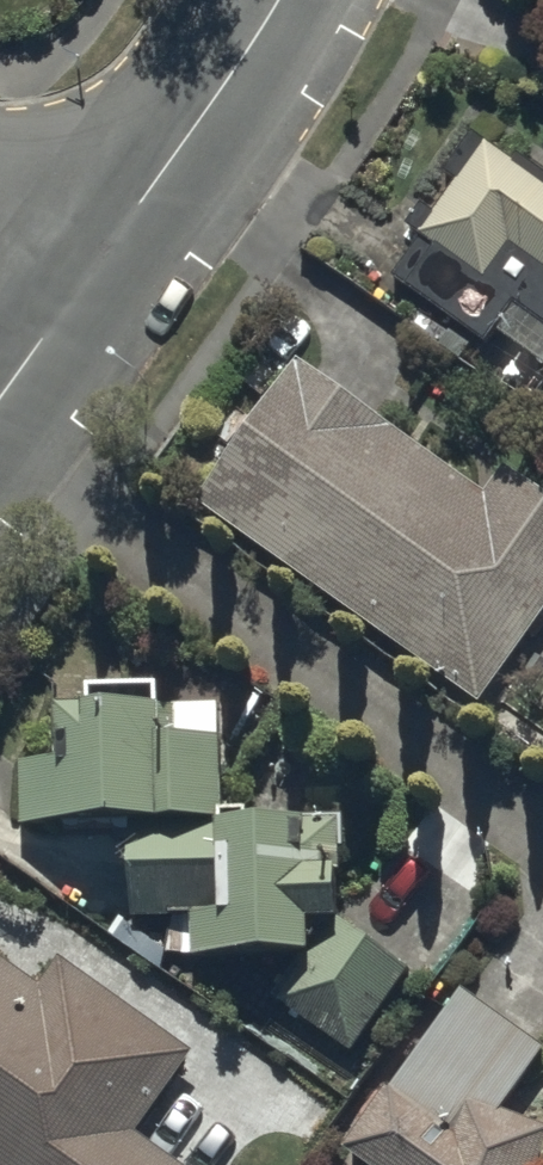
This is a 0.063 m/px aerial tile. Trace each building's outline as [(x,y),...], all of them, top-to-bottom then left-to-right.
[(472,133),(441,177),(451,184),(415,235),(420,239),(391,280),(425,303),(409,326),(459,361),(475,338),(482,343),(494,326),(542,360),(542,182),(472,133)] [(192,500),(476,705),(542,612),(542,496),(504,468),(484,497),(293,360),(192,500)] [(84,706),(53,707),(54,759),(15,761),(17,826),(127,822),(130,919),(166,918),(168,954),(189,953),(189,957),(305,953),(303,921),(337,919),(334,819),(246,822),(245,811),(219,812),(216,703),(159,705),(158,683),(83,685),(84,706)] [(296,959),(270,995),(349,1054),(409,974),(338,921),(319,947),(316,944),(301,963),(296,959)] [(137,1135),(196,1054),(61,955),(38,986),(0,958),(0,1164),(177,1164),(137,1135)] [(365,1164),(542,1164),(542,1162),(542,1126),(469,1101),(447,1132),(385,1089),(343,1149),(365,1164)]
